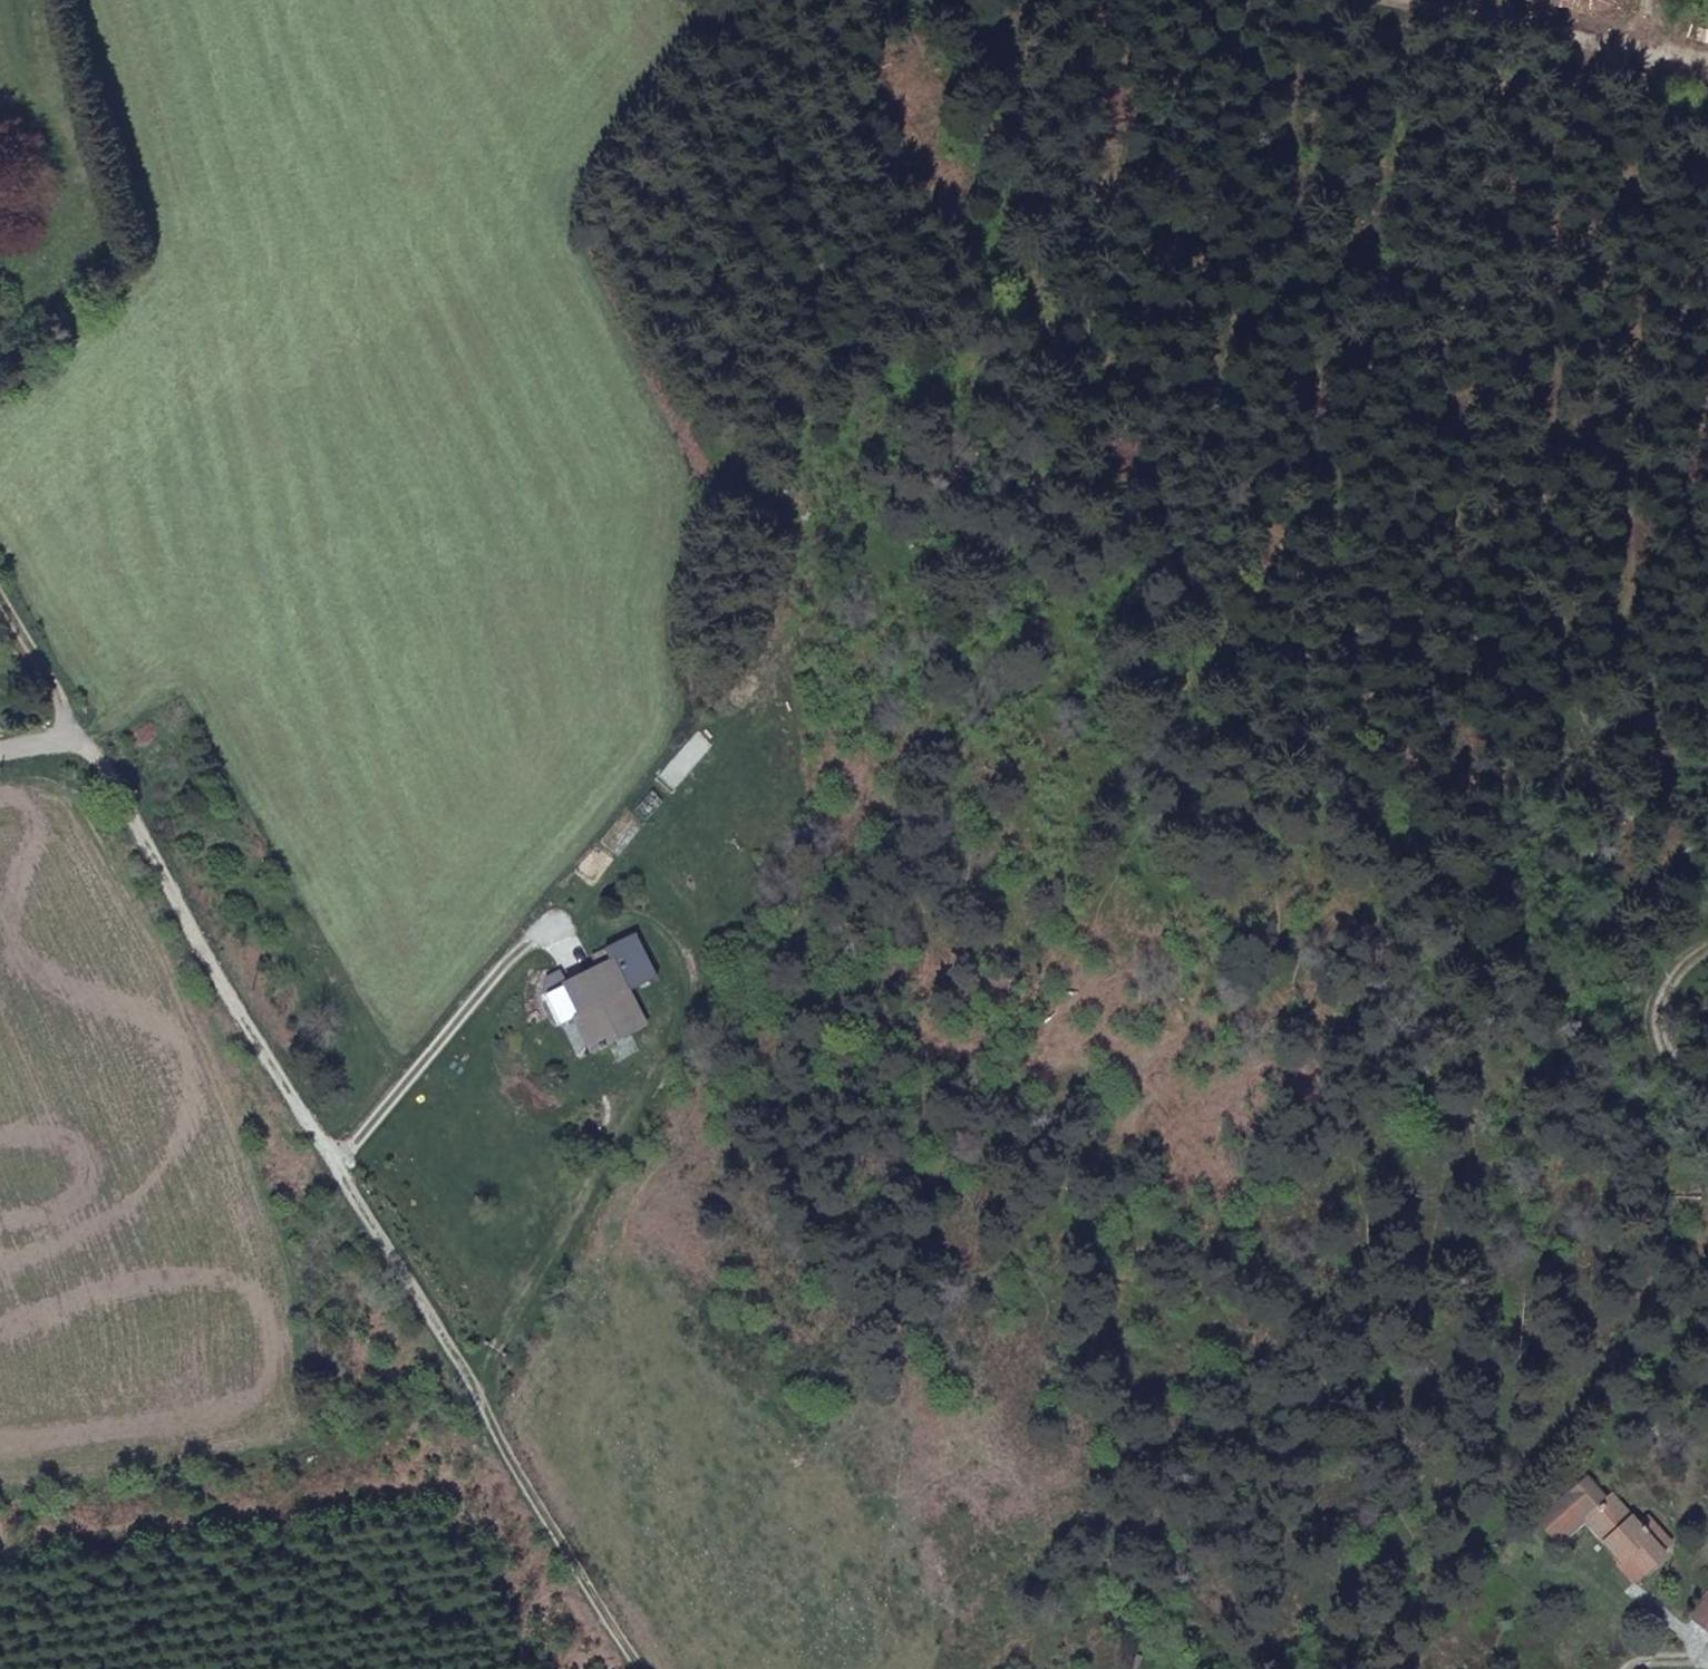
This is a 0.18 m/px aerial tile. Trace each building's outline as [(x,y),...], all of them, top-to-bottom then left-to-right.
[(637,1008),(622,982),(576,1010),(593,1041),(583,1047),(586,1053),(591,1050),(608,1079),(614,1077),(611,1072),(618,1069),(619,1074),(629,1069),(626,1063),(648,1050),(632,1021),(647,1011),(643,1006),(637,1008)] [(1594,1544),(1611,1563),(1617,1557),(1633,1576),(1652,1557),(1648,1554),(1658,1546),(1639,1522),(1629,1531),(1603,1499),(1597,1504),(1577,1479),(1531,1516),(1550,1541),(1577,1517),(1596,1541),(1594,1544)] [(1617,1557),(1611,1563),(1607,1566),(1623,1586),(1633,1576),(1617,1557)] [(1707,1616),(1707,1601),(1695,1592),(1678,1616),(1697,1631),(1707,1616)]
